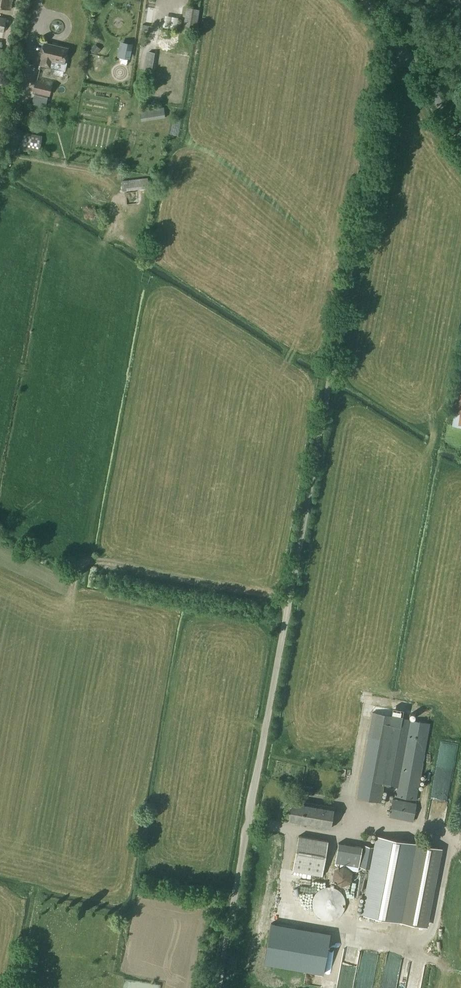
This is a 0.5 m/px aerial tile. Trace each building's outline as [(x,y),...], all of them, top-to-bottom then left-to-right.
[(11,10),(12,0),(0,0),(0,8),(11,10)] [(183,29),(197,31),(200,11),(186,9),(183,29)] [(67,49),(45,44),(41,58),(43,58),(41,65),(50,68),(64,71),(67,62),(64,62),(67,60),(68,58),(66,55),(67,49)] [(100,49),(95,45),(91,50),(96,54),(100,49)] [(52,85),(38,81),(36,81),(33,92),(34,93),(32,104),(45,107),(48,96),(50,96),(52,85)] [(141,122),(165,118),(163,107),(159,108),(159,106),(139,110),(141,122)] [(42,136),(23,132),(20,143),(19,148),(20,148),(19,154),(27,155),(28,149),(39,151),(40,147),(42,136)] [(372,713),(357,798),(381,802),(384,785),(397,788),(396,797),(416,800),(429,724),(372,713)] [(393,799),(390,818),(413,822),(416,804),(393,799)] [(302,826),(302,824),(332,829),(335,808),(294,801),(290,822),(296,823),(296,825),(302,826)] [(371,869),(362,915),(424,927),(439,848),(377,836),(375,848),(365,846),(361,867),(371,869)] [(329,842),(299,837),(293,871),(322,877),(329,842)] [(339,843),(335,863),(359,867),(363,848),(339,843)] [(331,887),(329,887),(328,887),(327,888),(325,888),(324,888),(323,889),(321,890),(320,890),(319,891),(318,892),(317,893),(316,894),(315,895),(314,897),(314,898),(313,899),(313,901),(313,902),(313,904),(313,905),(313,907),(313,908),(314,910),(314,911),(315,912),(316,914),(316,915),(317,916),(319,917),(320,918),(321,918),(322,919),(324,920),(325,920),(326,920),(328,921),(331,921),(332,921),(334,920),(335,920),(336,919),(338,919),(339,918),(340,917),(341,916),(342,915),(343,914),(344,913),(345,912),(345,910),(346,909),(346,908),(346,906),(346,905),(346,903),(346,902),(346,901),(346,899),(345,898),(345,896),(344,895),(343,894),(342,893),(341,892),(340,891),(339,890),(338,889),(336,889),(335,888),(334,888),(332,888),(331,887)] [(288,967),(295,927),(271,923),(263,962),(288,967)]
